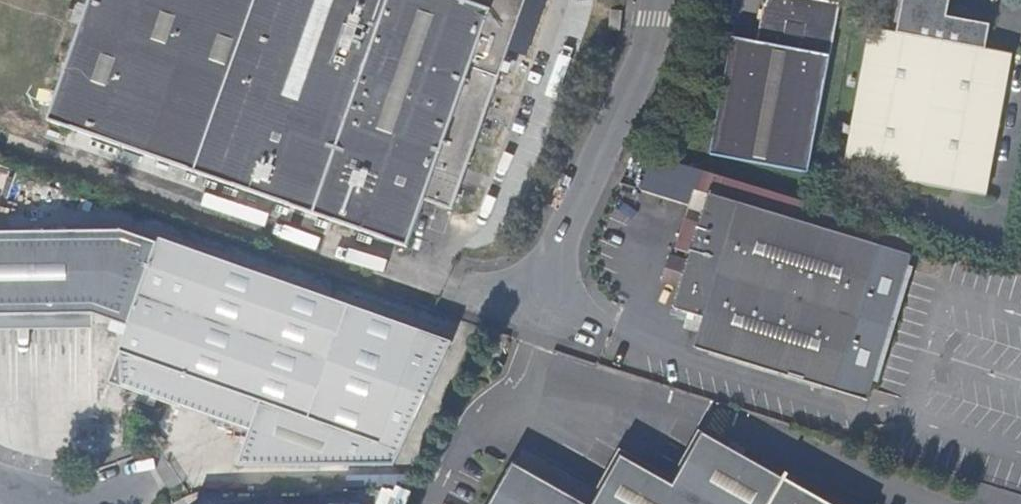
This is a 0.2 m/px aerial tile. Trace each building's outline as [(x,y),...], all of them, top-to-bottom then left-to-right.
[(46,121),(407,248),(423,200),(452,211),(522,0),(87,0),(46,121)] [(620,19),(620,0),(608,0),(607,20),(620,19)] [(821,0),(766,0),(764,3),(756,40),(732,36),(709,155),(807,173),(839,3),(821,0)] [(869,26),(843,169),(983,195),(1010,52),(983,47),(986,24),(948,17),(950,0),(901,0),(895,30),(869,26)] [(818,208),(651,156),(645,176),(709,195),(688,263),(680,290),(674,310),(689,315),(684,329),(700,334),(695,350),(839,393),(888,229),(818,208)] [(119,280),(134,236),(121,232),(0,233),(0,317),(93,316),(105,319),(119,280)] [(128,327),(157,244),(134,236),(119,280),(105,319),(128,327)] [(393,466),(452,342),(158,238),(157,244),(128,327),(119,350),(115,406),(124,409),(151,418),(172,427),(191,378),(261,403),(243,453),(238,467),(393,466)] [(680,290),(688,263),(670,257),(662,284),(680,290)] [(243,453),(261,403),(191,378),(172,427),(243,453)] [(151,418),(124,409),(121,418),(148,427),(151,418)] [(787,488),(789,484),(786,481),(783,486),(703,441),(672,493),(621,463),(597,503),(814,503),(787,488)] [(237,485),(237,472),(207,471),(206,484),(237,485)] [(510,471),(492,503),(570,503),(510,471)]
